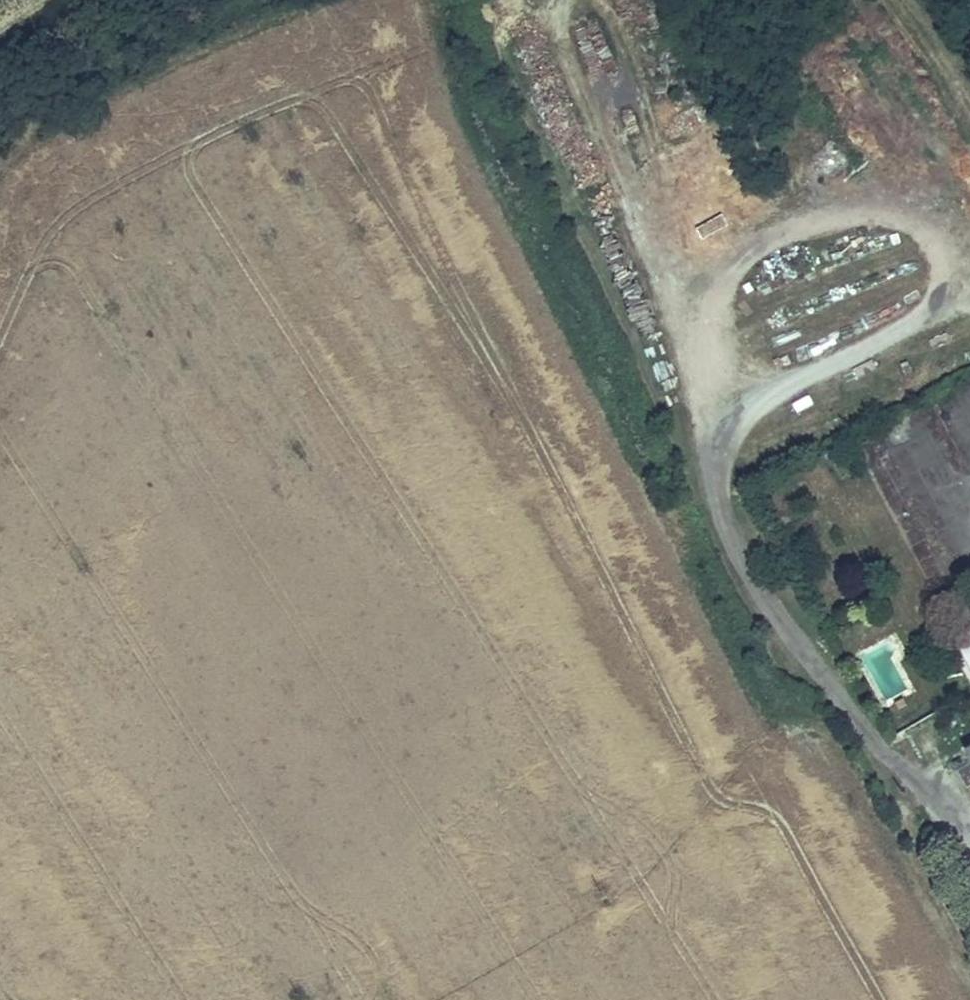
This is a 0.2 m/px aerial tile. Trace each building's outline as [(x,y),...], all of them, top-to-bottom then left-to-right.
[(957,641),(969,667),(969,635),(957,641)] [(894,639),(858,654),(879,705),(915,690),(894,639)]
